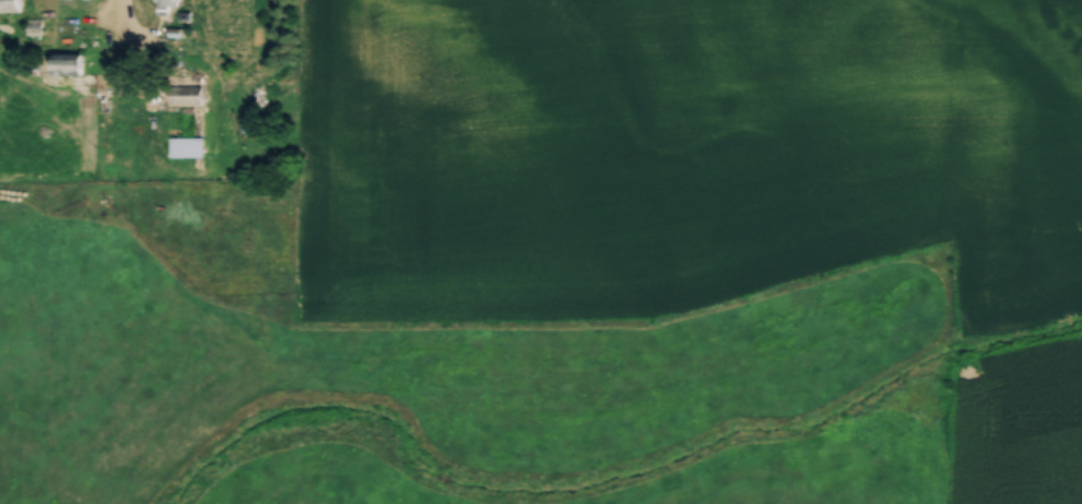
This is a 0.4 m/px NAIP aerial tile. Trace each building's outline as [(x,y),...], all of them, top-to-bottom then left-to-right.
[(22,0),(0,0),(0,10),(22,10),(22,0)] [(85,57),(55,57),(55,74),(85,74),(85,57)] [(205,105),(205,85),(171,85),(171,105),(205,105)] [(206,136),(172,136),(172,155),(206,155),(206,136)]
